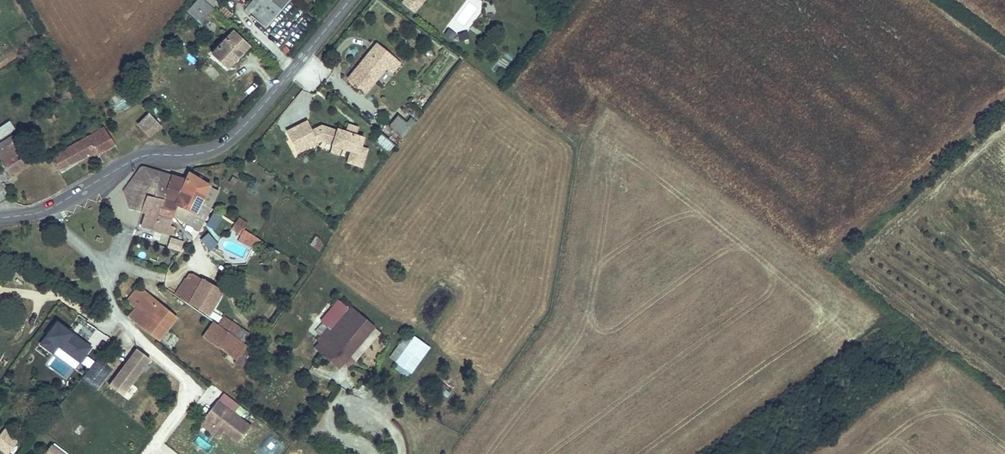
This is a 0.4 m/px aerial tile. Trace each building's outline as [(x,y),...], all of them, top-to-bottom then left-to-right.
[(186,13),(198,24),(211,10),(199,0),(198,0),(186,13)] [(250,17),(265,30),(288,3),(285,0),(264,0),(250,17)] [(403,3),(414,13),(425,0),(405,0),(403,3)] [(451,40),(456,33),(447,27),(442,34),(451,40)] [(229,73),(248,50),(231,35),(212,58),(229,73)] [(347,81),(365,97),(386,71),(390,74),(399,64),(375,45),(347,81)] [(110,97),(118,114),(139,104),(131,87),(110,97)] [(149,141),(164,130),(149,112),(135,123),(149,141)] [(0,125),(0,138),(15,128),(9,119),(0,125)] [(414,124),(409,120),(404,125),(397,119),(389,129),(401,139),(414,124)] [(317,133),(312,123),(291,133),(300,152),(312,147),(309,142),(319,138),(321,143),(326,140),(333,143),(333,146),(345,151),(354,155),(352,161),(350,165),(361,170),(369,153),(363,150),(366,142),(360,140),(363,133),(352,128),(349,135),(339,131),(338,133),(326,128),(317,133)] [(103,128),(88,138),(96,151),(102,161),(117,152),(103,128)] [(374,141),(389,151),(394,143),(380,133),(374,141)] [(58,170),(89,155),(96,151),(88,138),(42,165),(50,178),(59,173),(58,170)] [(309,142),(312,147),(321,143),(319,138),(309,142)] [(0,150),(0,160),(0,161),(9,174),(35,159),(31,154),(26,156),(22,148),(17,140),(0,150)] [(342,157),(345,151),(333,146),(330,152),(342,157)] [(67,187),(83,176),(76,166),(61,175),(59,173),(50,178),(42,165),(40,163),(9,183),(16,192),(20,189),(31,203),(47,193),(49,196),(67,187)] [(130,210),(140,213),(140,212),(148,197),(161,201),(170,177),(142,168),(130,185),(126,183),(120,190),(122,193),(127,189),(136,193),(129,207),(130,210)] [(184,182),(170,177),(161,201),(171,205),(178,193),(200,202),(209,185),(188,175),(184,182)] [(232,176),(228,181),(233,184),(237,179),(232,176)] [(122,193),(129,207),(136,193),(127,189),(122,193)] [(153,214),(169,218),(171,214),(188,223),(200,202),(178,193),(171,205),(161,201),(158,208),(155,207),(153,214)] [(167,224),(169,218),(153,214),(155,207),(158,208),(161,201),(148,197),(140,212),(144,213),(141,225),(170,235),(173,226),(167,224)] [(240,233),(247,222),(238,217),(232,228),(240,233)] [(263,242),(245,230),(239,240),(257,251),(263,242)] [(168,240),(166,248),(176,251),(179,242),(168,240)] [(4,262),(6,260),(8,261),(10,257),(0,251),(0,259),(4,262)] [(459,285),(465,276),(458,271),(452,280),(459,285)] [(179,297),(188,303),(202,282),(193,276),(179,297)] [(202,282),(188,303),(199,309),(212,288),(202,282)] [(126,302),(134,308),(127,317),(158,341),(175,317),(155,301),(151,305),(147,302),(151,298),(137,287),(126,302)] [(212,288),(199,309),(207,314),(220,293),(212,288)] [(323,331),(316,340),(337,358),(341,353),(346,356),(371,327),(349,308),(329,331),(326,334),(323,331)] [(58,320),(46,337),(41,343),(54,352),(59,346),(80,362),(92,345),(58,320)] [(212,322),(202,335),(218,346),(227,352),(236,339),(212,322)] [(410,373),(430,347),(409,330),(389,357),(410,373)] [(236,339),(227,352),(235,358),(244,345),(236,339)] [(341,362),(346,356),(341,353),(337,358),(316,340),(314,348),(337,367),(341,362)] [(218,346),(214,350),(223,356),(227,352),(218,346)] [(135,351),(122,369),(135,379),(149,360),(135,351)] [(122,369),(107,387),(120,397),(121,397),(135,379),(122,369)] [(252,426),(216,402),(203,421),(223,435),(225,432),(240,442),(252,426)] [(223,435),(203,421),(200,426),(220,440),(223,435)] [(76,424),(71,431),(77,436),(83,429),(76,424)] [(0,437),(0,449),(7,453),(10,453),(20,440),(5,429),(0,437)] [(199,435),(192,442),(203,452),(209,446),(199,435)]
